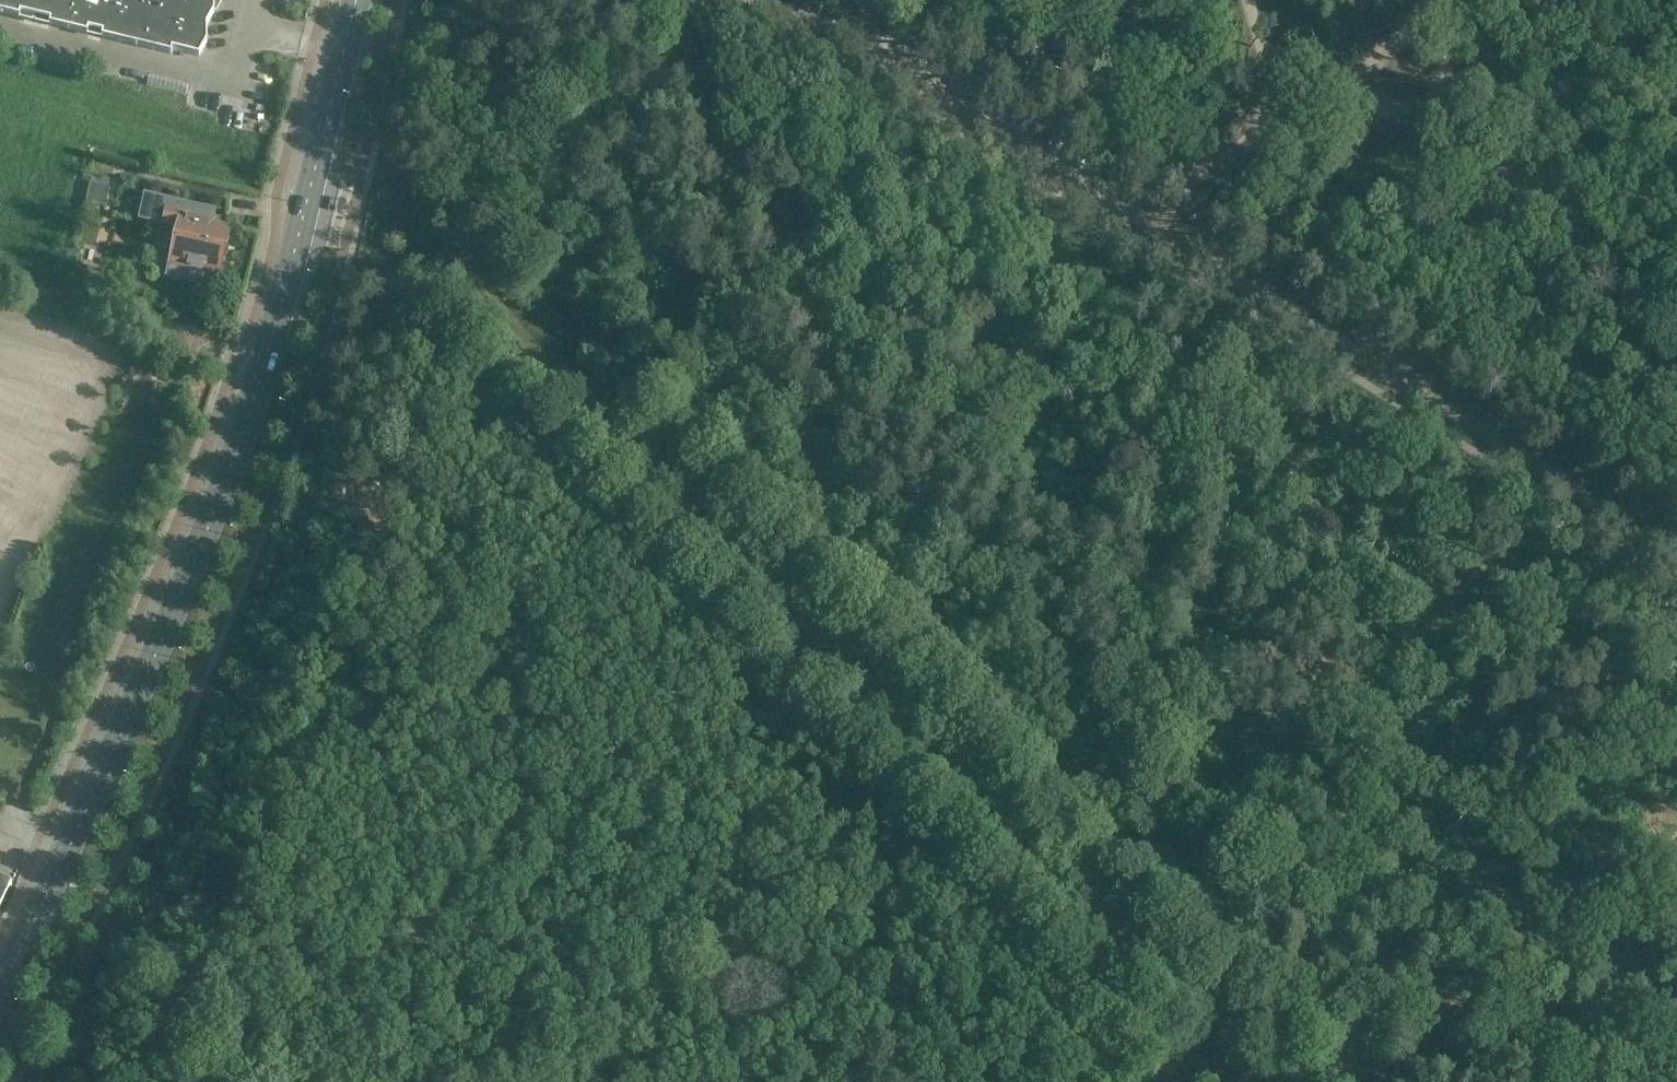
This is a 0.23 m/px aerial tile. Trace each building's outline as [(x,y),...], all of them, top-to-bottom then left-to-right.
[(215,0),(0,0),(0,14),(20,19),(21,14),(51,21),(50,26),(88,35),(89,30),(103,34),(102,38),(172,55),(173,51),(199,57),(208,43),(207,26),(215,12),(215,0)] [(109,188),(89,183),(85,203),(105,207),(109,188)] [(143,193),(137,221),(175,230),(164,278),(214,290),(218,273),(221,274),(231,230),(213,225),(216,210),(143,193)] [(12,884),(0,879),(0,909),(12,884)]
